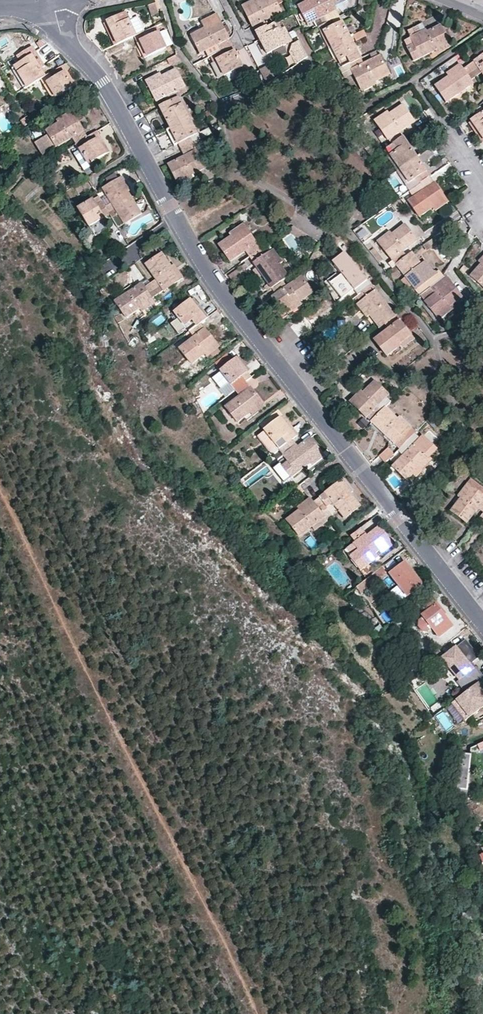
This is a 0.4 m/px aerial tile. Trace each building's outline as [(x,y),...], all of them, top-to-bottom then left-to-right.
[(245,9),(260,2),(259,0),(251,0),(243,4),(245,9)] [(265,20),(281,11),(275,0),(259,0),(260,2),(245,9),(254,26),(257,32),(268,26),(265,20)] [(338,14),(335,8),(348,2),(347,0),(305,0),(297,4),(307,22),(321,14),(322,14),(325,21),(338,14)] [(159,9),(156,3),(149,5),(151,12),(159,9)] [(118,45),(146,32),(139,18),(131,22),(127,14),(108,23),(118,45)] [(203,24),(204,26),(218,19),(216,14),(202,21),(203,24)] [(317,25),(328,47),(330,45),(349,36),(338,14),(325,21),(317,25)] [(190,31),(199,48),(215,40),(218,46),(230,40),(227,34),(218,19),(204,26),(203,24),(190,31)] [(292,40),(284,26),(279,29),(275,22),(268,26),(257,32),(259,37),(268,53),(292,40)] [(422,23),(407,30),(414,44),(407,47),(413,60),(433,51),(432,49),(448,42),(440,25),(426,32),(422,23)] [(174,46),(167,31),(160,34),(158,27),(146,32),(148,39),(142,42),(148,58),(174,46)] [(369,39),(365,32),(356,37),(359,45),(369,39)] [(348,62),(360,56),(349,36),(330,45),(341,66),(348,62)] [(241,61),(230,40),(218,46),(208,52),(211,58),(215,56),(223,71),(241,61)] [(307,56),(298,40),(292,44),(289,52),(296,63),(307,56)] [(433,51),(434,53),(450,46),(448,42),(432,49),(433,51)] [(250,46),(256,64),(262,61),(256,44),(250,46)] [(29,58),(24,51),(10,59),(15,66),(29,58)] [(388,71),(379,54),(363,62),(360,56),(348,62),(359,83),(374,75),(375,78),(388,71)] [(15,66),(22,79),(25,78),(29,86),(45,76),(33,55),(29,58),(15,66)] [(482,73),(482,55),(469,64),(476,76),(482,72),(482,73)] [(182,63),(177,56),(171,58),(177,66),(182,63)] [(223,71),(215,56),(211,58),(209,59),(217,74),(222,71),(223,71)] [(462,68),(459,63),(446,72),(447,74),(449,77),(462,68)] [(434,83),(446,100),(472,83),(470,80),(476,76),(469,64),(462,68),(449,77),(447,74),(434,83)] [(18,72),(15,66),(8,70),(11,76),(18,72)] [(50,73),(54,79),(48,83),(56,98),(73,87),(61,66),(50,73)] [(268,67),(260,71),(267,85),(275,80),(268,67)] [(164,79),(150,86),(161,109),(174,103),(170,96),(186,88),(177,70),(164,77),(164,79)] [(148,82),(150,86),(164,79),(164,77),(162,74),(148,82)] [(359,83),(361,88),(376,80),(375,78),(374,75),(359,83)] [(174,103),(161,109),(172,130),(191,120),(180,100),(174,103)] [(390,116),(378,124),(391,143),(403,135),(400,131),(414,120),(402,104),(389,113),(390,116)] [(75,115),(72,111),(59,119),(60,122),(61,123),(75,115)] [(389,113),(387,111),(375,120),(378,124),(390,116),(389,113)] [(471,120),(482,136),(482,112),(471,120)] [(88,137),(75,115),(61,123),(60,122),(46,130),(57,147),(72,137),(76,144),(88,137)] [(202,141),(191,120),(172,130),(169,132),(176,146),(180,144),(183,151),(195,145),(202,141)] [(88,137),(76,144),(89,164),(106,154),(98,139),(101,137),(97,131),(88,137)] [(412,148),(403,135),(391,143),(386,147),(383,149),(387,155),(391,152),(396,160),(412,148)] [(106,154),(110,152),(101,137),(98,139),(106,154)] [(82,168),(89,164),(76,144),(71,147),(82,168)] [(183,151),(186,157),(170,165),(178,180),(192,174),(193,175),(207,169),(195,145),(183,151)] [(416,154),(412,148),(396,160),(400,166),(416,154)] [(393,162),(396,160),(391,152),(387,155),(393,162)] [(419,181),(430,173),(416,154),(400,166),(410,179),(406,182),(410,187),(419,181)] [(406,182),(410,179),(400,166),(397,168),(406,182)] [(419,181),(424,187),(414,194),(408,198),(421,216),(434,206),(433,204),(446,195),(430,173),(419,181)] [(178,180),(180,186),(195,178),(193,175),(192,174),(178,180)] [(128,191),(130,190),(122,177),(118,179),(126,193),(128,191)] [(112,218),(118,214),(124,224),(141,213),(128,191),(126,193),(118,179),(102,188),(111,203),(105,206),(107,211),(109,214),(112,218)] [(410,187),(414,194),(424,187),(419,181),(410,187)] [(449,199),(446,195),(433,204),(434,206),(436,209),(449,199)] [(99,196),(78,208),(89,226),(103,218),(102,215),(107,211),(105,206),(99,196)] [(406,255),(401,249),(415,238),(402,223),(391,233),(392,234),(379,244),(392,260),(388,263),(391,266),(394,263),(406,255)] [(229,239),(229,240),(242,231),(240,227),(227,237),(229,239)] [(362,240),(370,234),(365,227),(357,232),(362,240)] [(376,241),(379,244),(392,234),(391,233),(389,230),(376,241)] [(257,251),(242,231),(229,240),(229,239),(215,248),(227,264),(241,253),(245,259),(257,251)] [(443,233),(427,243),(432,249),(448,239),(443,233)] [(432,249),(427,243),(422,246),(426,253),(432,249)] [(144,262),(153,277),(147,281),(155,292),(176,278),(167,265),(169,264),(160,251),(144,262)] [(275,266),(273,267),(265,255),(261,257),(257,251),(245,259),(250,264),(264,285),(279,271),(275,266)] [(414,288),(419,294),(442,274),(437,269),(435,271),(431,269),(424,260),(420,262),(411,251),(406,255),(394,263),(404,275),(400,279),(406,287),(411,283),(415,288),(414,288)] [(269,252),(265,255),(273,267),(275,266),(278,264),(269,252)] [(355,264),(352,260),(339,270),(341,272),(342,274),(355,264)] [(481,263),(479,261),(469,272),(482,284),(482,261),(481,263)] [(176,278),(180,274),(171,262),(169,264),(167,265),(176,278)] [(341,297),(355,286),(360,293),(371,284),(355,264),(342,274),(341,272),(329,282),(341,297)] [(241,277),(236,270),(227,276),(232,283),(241,277)] [(285,278),(279,271),(264,285),(268,290),(279,282),(285,278)] [(419,294),(435,312),(447,303),(448,304),(460,295),(443,274),(442,274),(419,294)] [(298,278),(284,288),(279,282),(268,290),(264,293),(257,297),(262,304),(269,299),(273,296),(283,309),(296,301),(297,301),(309,292),(298,278)] [(142,285),(139,281),(114,299),(125,315),(138,306),(137,305),(149,296),(155,292),(147,281),(142,285)] [(384,322),(395,314),(371,284),(360,293),(353,298),(358,304),(362,301),(371,312),(370,313),(380,326),(384,322)] [(153,301),(149,296),(137,305),(138,306),(140,310),(153,301)] [(203,318),(206,316),(192,297),(189,300),(203,318)] [(169,315),(184,334),(199,322),(203,318),(189,300),(169,315)] [(297,301),(296,301),(283,309),(286,314),(299,304),(297,301)] [(362,301),(358,304),(367,315),(370,313),(371,312),(362,301)] [(435,312),(438,316),(450,307),(448,304),(447,303),(435,312)] [(400,344),(399,343),(411,333),(395,314),(384,322),(389,328),(375,338),(388,354),(400,344)] [(179,347),(192,363),(198,357),(200,359),(206,354),(203,350),(214,341),(199,322),(184,334),(188,339),(179,347)] [(400,344),(402,347),(414,338),(411,333),(399,343),(400,344)] [(203,350),(206,354),(217,346),(214,341),(203,350)] [(234,359),(245,372),(247,371),(236,357),(234,359)] [(245,372),(234,359),(218,372),(228,385),(232,390),(249,377),(245,372)] [(218,372),(214,375),(224,388),(228,385),(218,372)] [(360,390),(361,392),(351,403),(369,420),(378,410),(373,405),(385,393),(370,379),(360,390)] [(248,413),(247,411),(259,401),(243,382),(232,390),(237,396),(224,407),(236,422),(248,413)] [(347,399),(351,403),(361,392),(360,390),(357,388),(347,399)] [(248,413),(251,416),(263,405),(259,401),(247,411),(248,413)] [(401,431),(404,428),(393,417),(394,416),(383,406),(378,410),(369,420),(377,428),(391,441),(397,447),(407,436),(401,431)] [(278,417),(273,410),(256,423),(262,430),(278,417)] [(282,414),(278,417),(294,435),(297,433),(282,414)] [(394,416),(393,417),(404,428),(408,424),(396,414),(394,416)] [(262,430),(277,449),(290,438),(294,435),(278,417),(262,430)] [(272,453),(277,449),(262,430),(257,435),(272,453)] [(291,477),(309,463),(308,461),(320,450),(308,436),(296,446),(290,438),(277,449),(282,455),(277,459),(291,477)] [(417,467),(415,465),(425,453),(407,436),(397,447),(403,451),(390,465),(405,479),(417,467)] [(324,455),(320,450),(308,461),(309,463),(311,465),(324,455)] [(417,467),(419,468),(429,457),(425,453),(415,465),(417,467)] [(343,480),(339,483),(349,495),(350,494),(353,492),(343,480)] [(328,509),(333,505),(339,512),(345,519),(361,506),(350,494),(349,495),(339,483),(325,494),(319,499),(328,509)] [(470,486),(466,483),(457,495),(459,497),(461,498),(470,486)] [(470,486),(461,498),(459,497),(450,509),(466,521),(477,507),(482,511),(482,495),(470,486)] [(319,499),(313,503),(301,513),(300,512),(287,522),(300,537),(325,517),(322,514),(328,509),(319,499)] [(313,503),(310,499),(298,509),(300,512),(301,513),(313,503)] [(328,509),(331,513),(334,516),(339,512),(333,505),(328,509)] [(360,526),(350,534),(355,540),(342,551),(359,571),(376,557),(373,554),(376,552),(378,554),(381,552),(380,548),(379,547),(390,538),(378,524),(366,534),(360,526)] [(393,542),(390,538),(379,547),(380,548),(381,552),(393,542)] [(407,561),(392,572),(409,595),(423,584),(414,573),(415,572),(407,561)] [(365,581),(369,587),(389,571),(384,565),(365,581)] [(423,584),(425,582),(416,571),(415,572),(414,573),(423,584)] [(427,608),(423,612),(439,633),(452,622),(446,613),(442,608),(443,607),(434,595),(423,603),(427,608)] [(468,682),(479,673),(471,663),(482,654),(467,635),(457,643),(456,641),(453,643),(455,645),(445,653),(446,655),(442,658),(462,683),(466,680),(468,682)] [(423,661),(414,668),(419,674),(428,668),(423,661)] [(466,680),(462,683),(456,687),(462,695),(472,687),(468,682),(466,680)] [(466,718),(482,706),(482,685),(480,681),(472,687),(462,695),(453,701),(466,718)] [(435,715),(445,731),(453,725),(443,710),(435,715)] [(465,755),(457,755),(460,790),(467,789),(465,755)]
